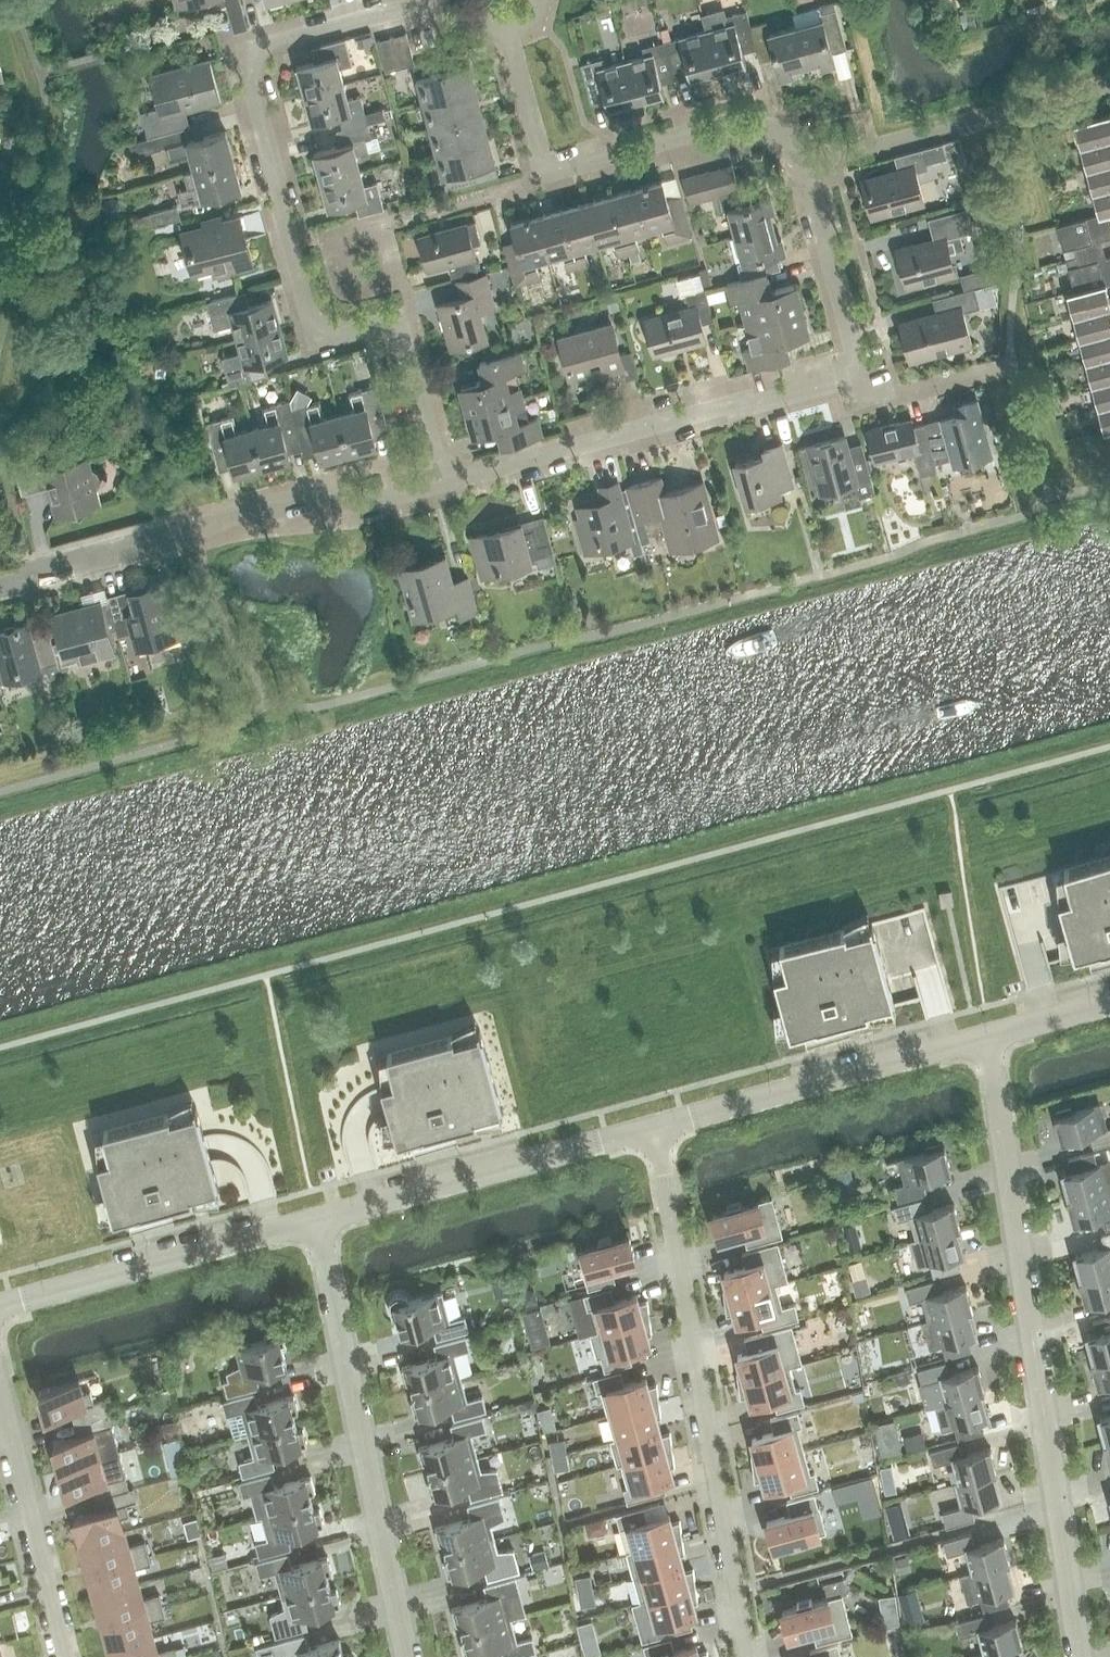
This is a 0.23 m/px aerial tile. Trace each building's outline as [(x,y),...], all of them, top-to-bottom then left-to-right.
[(226,5),(233,31),(246,28),(239,0),(174,0),(176,6),(195,1),(197,12),(226,4),(226,5)] [(792,14),(796,26),(795,27),(806,64),(820,60),(822,67),(835,64),(832,52),(846,48),(836,10),(834,3),(818,7),(792,14)] [(1042,4),(1027,8),(1029,16),(1045,12),(1042,4)] [(707,31),(717,68),(726,66),(727,70),(746,65),(743,52),(756,49),(757,49),(750,26),(746,11),(726,16),(724,9),(701,15),(705,31),(707,31)] [(964,27),(976,24),(973,12),(960,15),(964,27)] [(766,22),(750,26),(757,49),(756,49),(760,61),(775,57),(780,78),(793,75),(791,68),(806,64),(795,27),(769,33),(766,22)] [(707,31),(705,31),(671,40),(668,28),(661,30),(664,42),(665,42),(675,80),(689,76),(690,80),(710,75),(708,71),(717,68),(707,31)] [(412,66),(403,34),(388,38),(396,69),(412,66)] [(370,37),(357,40),(359,48),(371,45),(370,37)] [(396,69),(388,38),(374,42),(382,73),(396,69)] [(344,39),(321,46),(319,46),(323,60),(296,67),(303,95),(343,84),(339,69),(351,65),(344,39)] [(645,56),(625,62),(635,99),(644,97),(645,101),(664,96),(661,83),(675,80),(665,42),(664,42),(642,48),(645,56)] [(446,57),(412,66),(410,66),(421,105),(474,90),(467,65),(450,70),(446,57)] [(591,102),(603,99),(605,98),(608,111),(628,106),(627,102),(635,99),(625,62),(605,67),(603,59),(581,65),(591,102)] [(189,127),(185,112),(184,111),(217,102),(206,61),(153,75),(161,108),(141,113),(148,138),(157,136),(189,127)] [(303,95),(311,123),(338,115),(342,129),(342,130),(367,123),(364,113),(360,96),(347,100),(343,84),(303,95)] [(481,115),(474,90),(421,105),(428,129),(481,115)] [(382,110),(364,113),(367,123),(384,119),(382,110)] [(1080,147),(1109,139),(1109,113),(1073,123),(1074,124),(1080,147)] [(428,129),(435,154),(488,139),(481,115),(428,129)] [(312,154),(320,182),(359,171),(355,155),(368,152),(365,140),(371,138),(367,123),(342,130),(342,129),(336,131),(340,146),(312,154)] [(194,170),(233,160),(225,131),(188,142),(187,141),(166,147),(170,161),(190,155),(194,170)] [(161,149),(157,136),(148,138),(130,143),(133,157),(161,149)] [(482,182),(478,169),(495,164),(488,139),(435,154),(446,192),(482,182)] [(1087,169),(1109,163),(1109,139),(1080,147),(1087,169)] [(943,144),(894,157),(898,171),(864,180),(874,216),(920,203),(912,174),(928,169),(927,164),(947,159),(943,144)] [(184,173),(188,188),(178,191),(182,205),(203,199),(241,188),(233,160),(194,170),(184,173)] [(1093,192),(1109,188),(1109,163),(1087,169),(1093,192)] [(739,190),(735,177),(732,165),(719,169),(726,194),(739,191),(739,190)] [(714,197),(719,196),(726,194),(719,169),(707,172),(714,197)] [(355,202),(358,214),(358,216),(383,209),(376,183),(364,186),(359,171),(320,182),(327,209),(355,202)] [(707,172),(694,176),(701,201),(714,197),(707,172)] [(701,201),(694,176),(682,179),(689,204),(701,201)] [(690,236),(690,234),(679,195),(667,199),(662,180),(637,187),(648,230),(661,226),(666,243),(690,236)] [(728,210),(735,236),(773,226),(769,211),(773,210),(770,198),(761,200),(757,185),(739,190),(739,191),(726,194),(719,196),(723,212),(728,210)] [(637,187),(612,194),(628,253),(639,250),(634,234),(648,230),(637,187)] [(1109,213),(1109,188),(1093,192),(1099,214),(1099,215),(1107,213),(1108,213),(1109,213)] [(612,194),(586,201),(598,244),(612,240),(617,257),(628,253),(612,194)] [(117,213),(120,208),(118,202),(113,199),(107,200),(104,206),(106,212),(111,215),(117,213)] [(586,201),(561,208),(578,268),(589,265),(584,248),(598,244),(586,201)] [(181,219),(178,207),(178,206),(137,217),(141,231),(181,219)] [(561,208),(536,215),(548,258),(562,254),(567,271),(578,268),(561,208)] [(977,218),(974,208),(969,210),(972,220),(977,218)] [(949,227),(957,225),(968,222),(965,209),(929,219),(934,240),(897,250),(906,286),(954,273),(949,253),(956,251),(949,227)] [(1076,256),(1100,250),(1098,241),(1109,238),(1109,221),(1108,213),(1107,213),(1099,215),(1099,214),(1098,214),(1098,215),(1056,226),(1063,250),(1074,247),(1076,256)] [(185,232),(195,270),(212,265),(214,273),(252,263),(239,217),(225,220),(224,215),(201,221),(202,227),(185,232)] [(515,285),(516,285),(540,278),(535,261),(548,258),(536,215),(512,222),(517,241),(504,244),(515,285)] [(448,264),(451,274),(451,276),(477,269),(474,257),(471,245),(480,243),(474,222),(466,224),(466,223),(418,236),(427,269),(448,264)] [(773,226),(735,236),(743,262),(737,263),(741,279),(780,269),(776,254),(785,252),(781,239),(777,240),(773,226)] [(36,245),(38,234),(27,232),(25,243),(36,245)] [(1063,250),(1056,252),(1058,261),(1065,259),(1076,256),(1074,247),(1063,250)] [(639,250),(628,253),(631,262),(641,259),(639,250)] [(1074,291),(1074,292),(1105,283),(1105,284),(1109,283),(1109,257),(1103,259),(1100,250),(1076,256),(1079,265),(1068,268),(1074,291)] [(1076,256),(1065,259),(1066,261),(1068,268),(1079,265),(1076,256)] [(972,286),(991,281),(988,269),(969,274),(972,286)] [(741,299),(748,323),(800,309),(793,284),(771,290),(766,273),(726,284),(731,302),(741,299)] [(680,296),(686,294),(704,290),(700,274),(675,281),(680,296)] [(458,283),(462,296),(463,299),(439,305),(445,329),(448,328),(453,347),(487,338),(478,310),(494,306),(486,276),(458,283)] [(1073,317),(1109,307),(1109,297),(1108,297),(1105,284),(1105,283),(1074,292),(1074,291),(1066,293),(1067,294),(1073,317)] [(932,300),(936,314),(903,323),(913,359),(967,344),(959,313),(980,308),(974,288),(932,300)] [(698,324),(711,320),(713,320),(704,289),(686,294),(690,308),(647,320),(656,353),(703,340),(698,324)] [(234,325),(238,339),(278,328),(271,300),(249,306),(245,292),(206,302),(214,330),(234,325)] [(616,297),(607,299),(609,308),(618,306),(616,297)] [(1080,340),(1109,331),(1109,307),(1073,317),(1080,340)] [(789,357),(785,343),(784,340),(807,334),(800,309),(748,323),(754,347),(744,350),(749,368),(789,357)] [(611,325),(559,339),(570,377),(573,376),(593,371),(594,375),(603,373),(604,376),(608,375),(621,372),(623,371),(623,369),(636,365),(632,350),(619,353),(611,325)] [(268,376),(265,365),(264,361),(286,355),(278,328),(238,339),(241,352),(221,358),(229,386),(268,376)] [(1086,362),(1109,356),(1109,331),(1080,340),(1086,362)] [(461,386),(463,393),(468,411),(521,397),(514,373),(524,370),(519,352),(479,363),(484,380),(461,386)] [(1092,385),(1109,380),(1109,356),(1086,362),(1092,385)] [(1098,408),(1109,404),(1109,380),(1092,385),(1098,408)] [(372,431),(385,427),(387,427),(376,387),(349,394),(353,411),(338,415),(349,453),(376,445),(372,431)] [(468,411),(473,428),(475,436),(498,430),(502,447),(543,436),(538,418),(527,420),(521,397),(468,411)] [(932,445),(930,445),(937,472),(938,472),(935,463),(967,454),(969,462),(992,456),(977,400),(962,405),(965,413),(926,426),(932,445)] [(252,429),(262,467),(290,459),(286,445),(300,441),(292,409),(290,401),(262,408),(267,425),(252,429)] [(292,409),(300,441),(303,449),(318,445),(321,460),(349,453),(338,415),(324,419),(319,402),(292,409)] [(1098,408),(1104,430),(1104,431),(1109,430),(1109,404),(1098,408)] [(217,463),(231,459),(235,474),(262,467),(252,429),(237,433),(233,416),(206,423),(217,463)] [(937,472),(930,445),(921,448),(911,417),(868,430),(876,463),(915,453),(921,476),(937,472)] [(862,443),(847,447),(844,436),(809,446),(822,494),(856,485),(860,497),(875,493),(862,443)] [(782,443),(764,448),(763,448),(765,454),(735,463),(746,503),(781,493),(779,486),(793,482),(787,462),(782,443)] [(88,455),(73,459),(62,453),(56,464),(41,468),(41,469),(35,471),(31,455),(13,460),(21,491),(45,484),(50,501),(50,502),(54,517),(69,513),(80,519),(87,508),(102,504),(98,489),(104,477),(92,470),(88,455)] [(801,475),(796,476),(799,486),(804,484),(801,475)] [(627,487),(637,522),(661,515),(671,550),(718,537),(703,483),(666,493),(661,478),(627,487)] [(616,483),(603,486),(601,487),(605,501),(580,507),(583,518),(578,520),(587,553),(630,542),(634,556),(644,554),(626,488),(618,491),(616,483)] [(716,515),(719,525),(727,523),(724,513),(716,515)] [(543,516),(518,523),(519,525),(472,538),(482,576),(537,562),(538,568),(556,563),(543,516)] [(638,529),(646,527),(645,521),(636,523),(638,529)] [(414,617),(417,617),(458,605),(461,616),(477,612),(468,578),(453,582),(446,556),(401,568),(414,617)] [(469,578),(472,589),(480,587),(477,575),(469,578)] [(168,584),(131,594),(108,600),(109,603),(116,631),(117,630),(118,634),(133,629),(138,646),(186,632),(180,610),(176,611),(168,584)] [(57,625),(61,641),(65,657),(78,653),(81,661),(114,653),(108,633),(116,631),(109,603),(101,605),(100,602),(70,610),(72,621),(57,625)] [(32,638),(28,622),(0,630),(0,663),(5,682),(42,672),(32,638)] [(32,638),(42,672),(45,671),(47,675),(47,676),(48,677),(49,678),(50,678),(57,676),(58,675),(59,675),(59,673),(57,666),(56,662),(51,644),(49,637),(48,636),(47,635),(45,635),(32,638)] [(61,641),(51,644),(56,662),(57,666),(67,663),(65,657),(61,641)] [(121,644),(130,680),(146,676),(141,658),(133,660),(128,642),(125,643),(121,644)] [(1064,868),(1051,872),(1074,956),(1100,948),(1100,949),(1109,947),(1109,856),(1064,868)] [(939,893),(941,905),(953,903),(951,891),(939,893)] [(816,1027),(854,1016),(868,1013),(868,1012),(894,1005),(872,921),(767,949),(790,1033),(815,1026),(816,1027)] [(423,1134),(449,1127),(476,1120),(476,1119),(502,1112),(479,1028),(375,1057),(397,1140),(423,1133),(423,1134)] [(140,1212),(166,1205),(193,1197),(192,1196),(219,1189),(196,1105),(91,1134),(114,1218),(139,1211),(140,1212)] [(1099,1105),(1072,1112),(1070,1107),(1056,1111),(1058,1116),(1054,1117),(1061,1142),(1090,1134),(1094,1147),(1109,1143),(1109,1127),(1106,1129),(1099,1105)] [(923,1180),(951,1172),(944,1147),(941,1148),(940,1143),(926,1147),(927,1152),(900,1160),(906,1183),(894,1187),(898,1201),(926,1193),(923,1180)] [(1063,1172),(1070,1198),(1109,1188),(1109,1166),(1109,1161),(1097,1165),(1094,1152),(1068,1159),(1071,1172),(1065,1173),(1065,1172),(1063,1172)] [(1066,1199),(1073,1224),(1102,1216),(1106,1229),(1109,1228),(1109,1188),(1070,1198),(1066,1199)] [(772,1197),(742,1206),(741,1201),(726,1206),(727,1210),(712,1214),(719,1239),(743,1233),(747,1246),(782,1236),(772,1197)] [(909,1217),(916,1240),(957,1229),(957,1230),(961,1229),(954,1204),(925,1212),(922,1199),(893,1206),(897,1221),(909,1217)] [(834,1208),(820,1210),(823,1225),(836,1223),(834,1208)] [(930,1263),(934,1276),(960,1269),(956,1256),(962,1254),(962,1256),(964,1255),(957,1230),(957,1229),(916,1240),(912,1241),(919,1266),(930,1263)] [(1083,1279),(1083,1280),(1109,1273),(1109,1232),(1101,1235),(1105,1247),(1077,1255),(1077,1254),(1076,1254),(1083,1279)] [(858,1234),(846,1237),(849,1249),(861,1246),(858,1234)] [(577,1250),(588,1289),(615,1282),(611,1268),(636,1261),(628,1236),(612,1241),(611,1236),(597,1240),(598,1245),(577,1250)] [(722,1282),(724,1298),(775,1284),(788,1281),(777,1243),(742,1253),(745,1266),(723,1272),(726,1281),(722,1282)] [(1083,1280),(1083,1279),(1079,1280),(1086,1306),(1109,1299),(1109,1273),(1083,1280)] [(507,1275),(498,1277),(503,1294),(512,1292),(507,1275)] [(865,1275),(852,1279),(856,1295),(869,1292),(865,1275)] [(922,1299),(928,1321),(928,1322),(969,1311),(973,1310),(966,1285),(937,1293),(934,1280),(906,1288),(909,1302),(922,1299)] [(775,1284),(724,1298),(726,1315),(735,1313),(737,1321),(759,1315),(763,1328),(798,1318),(794,1304),(782,1307),(775,1284)] [(592,1309),(598,1331),(649,1317),(647,1301),(639,1304),(636,1295),(615,1301),(611,1288),(584,1295),(588,1310),(592,1309)] [(530,1290),(521,1292),(525,1306),(537,1303),(535,1293),(530,1290)] [(389,1306),(390,1308),(392,1317),(398,1316),(402,1334),(433,1325),(437,1339),(468,1330),(465,1317),(450,1321),(442,1293),(409,1302),(408,1300),(407,1298),(406,1296),(404,1296),(402,1295),(401,1294),(398,1294),(396,1295),(395,1295),(393,1296),(391,1298),(390,1300),(389,1302),(389,1303),(389,1304),(389,1306)] [(518,1311),(527,1347),(543,1343),(534,1307),(518,1311)] [(942,1344),(946,1357),(972,1350),(968,1337),(974,1336),(975,1337),(976,1337),(969,1311),(928,1322),(928,1321),(924,1322),(931,1348),(942,1344)] [(649,1317),(598,1331),(590,1334),(597,1358),(601,1357),(604,1371),(632,1363),(628,1350),(650,1344),(647,1335),(652,1334),(649,1317)] [(1109,1357),(1109,1317),(1092,1322),(1096,1335),(1090,1336),(1089,1335),(1088,1335),(1095,1361),(1109,1357)] [(738,1381),(789,1367),(802,1363),(791,1325),(744,1339),(748,1352),(737,1355),(740,1364),(736,1365),(738,1381)] [(280,1329),(278,1328),(275,1328),(273,1328),(272,1328),(271,1328),(269,1329),(267,1330),(266,1331),(265,1332),(265,1334),(264,1335),(264,1337),(264,1338),(264,1339),(264,1340),(236,1348),(241,1365),(227,1372),(229,1380),(224,1381),(227,1395),(259,1387),(256,1373),(286,1365),(282,1347),(287,1346),(284,1335),(283,1333),(283,1332),(281,1331),(280,1329)] [(411,1381),(413,1390),(461,1377),(454,1353),(469,1349),(466,1336),(434,1344),(438,1358),(412,1365),(412,1364),(401,1367),(406,1383),(411,1381)] [(1095,1361),(1091,1362),(1098,1387),(1109,1384),(1109,1357),(1095,1361)] [(941,1378),(947,1401),(948,1401),(981,1392),(981,1393),(985,1392),(978,1367),(949,1374),(946,1362),(918,1369),(922,1384),(941,1378)] [(796,1390),(789,1367),(738,1381),(740,1398),(749,1395),(751,1403),(773,1397),(777,1411),(804,1403),(800,1389),(796,1390)] [(608,1415),(659,1401),(657,1385),(648,1387),(646,1378),(624,1385),(620,1371),(593,1379),(597,1393),(601,1391),(608,1415)] [(461,1377),(413,1390),(416,1398),(410,1400),(415,1415),(425,1412),(451,1405),(455,1418),(486,1410),(482,1396),(467,1400),(461,1377)] [(78,1408),(81,1421),(108,1414),(105,1401),(94,1404),(90,1392),(82,1394),(78,1380),(39,1391),(46,1417),(78,1408)] [(169,1388),(157,1391),(159,1399),(172,1396),(169,1388)] [(862,1392),(852,1395),(854,1402),(863,1400),(862,1392)] [(948,1401),(947,1401),(936,1404),(943,1429),(954,1426),(958,1439),(984,1432),(980,1419),(986,1417),(987,1418),(988,1418),(981,1393),(981,1392),(948,1401)] [(248,1434),(295,1421),(293,1413),(298,1411),(294,1396),(284,1398),(284,1399),(258,1406),(254,1393),(223,1401),(226,1415),(228,1414),(234,1438),(248,1434)] [(534,1400),(523,1402),(524,1409),(530,1413),(537,1411),(534,1400)] [(610,1440),(610,1441),(659,1427),(657,1419),(661,1417),(659,1401),(608,1415),(614,1439),(610,1440)] [(752,1465),(804,1450),(797,1427),(801,1426),(797,1411),(770,1419),(774,1433),(752,1439),(754,1447),(750,1448),(752,1465)] [(85,1434),(53,1442),(60,1467),(118,1451),(108,1414),(81,1421),(85,1434)] [(900,1415),(876,1419),(882,1453),(906,1448),(900,1415)] [(1107,1443),(1109,1442),(1109,1415),(1102,1418),(1101,1416),(1100,1417),(1107,1442),(1107,1443)] [(430,1470),(477,1457),(471,1434),(486,1430),(482,1416),(451,1425),(455,1438),(428,1445),(418,1447),(422,1463),(428,1462),(430,1470)] [(553,1419),(541,1422),(544,1431),(555,1427),(553,1419)] [(177,1420),(161,1424),(164,1437),(180,1433),(177,1420)] [(239,1462),(243,1475),(274,1467),(271,1454),(297,1447),(307,1444),(303,1428),(298,1430),(295,1421),(248,1434),(254,1458),(239,1462)] [(659,1427),(610,1441),(617,1465),(672,1450),(670,1433),(662,1435),(659,1427)] [(923,1432),(904,1437),(908,1451),(926,1446),(923,1432)] [(179,1437),(163,1441),(167,1458),(183,1454),(179,1437)] [(549,1441),(552,1456),(567,1454),(564,1439),(549,1441)] [(953,1460),(959,1482),(960,1483),(993,1473),(993,1474),(997,1473),(990,1448),(961,1456),(958,1443),(930,1451),(934,1465),(953,1460)] [(672,1450),(617,1465),(617,1466),(621,1465),(627,1488),(623,1489),(627,1503),(666,1492),(662,1478),(673,1475),(670,1467),(674,1466),(672,1450)] [(804,1450),(752,1465),(755,1481),(763,1479),(765,1487),(787,1481),(791,1495),(818,1487),(814,1472),(810,1474),(804,1450)] [(118,1451),(60,1467),(67,1492),(98,1484),(102,1496),(106,1495),(129,1489),(118,1451)] [(570,1469),(567,1454),(552,1456),(555,1471),(570,1469)] [(477,1457),(430,1470),(432,1479),(427,1480),(431,1496),(442,1493),(441,1493),(468,1486),(471,1499),(503,1490),(497,1469),(481,1470),(477,1457)] [(275,1486),(271,1473),(239,1482),(243,1495),(250,1493),(257,1517),(261,1516),(312,1502),(310,1493),(315,1492),(311,1476),(300,1479),(275,1486)] [(946,1527),(975,1519),(971,1506),(998,1498),(999,1500),(1000,1500),(993,1474),(993,1473),(960,1483),(959,1482),(956,1483),(962,1507),(943,1512),(946,1527)] [(871,1476),(833,1487),(837,1503),(858,1497),(864,1518),(882,1513),(871,1476)] [(895,1481),(884,1483),(886,1493),(897,1491),(895,1481)] [(74,1517),(81,1544),(124,1532),(120,1518),(129,1516),(126,1504),(137,1501),(133,1488),(129,1489),(106,1495),(109,1508),(74,1517)] [(198,1501),(205,1499),(203,1489),(195,1491),(198,1501)] [(766,1522),(773,1547),(789,1542),(790,1547),(805,1542),(804,1538),(826,1532),(819,1507),(818,1507),(814,1494),(787,1501),(790,1515),(766,1522)] [(447,1551),(494,1538),(490,1525),(505,1517),(499,1497),(468,1505),(471,1518),(445,1525),(435,1528),(439,1544),(444,1542),(447,1551)] [(259,1556),(291,1547),(287,1534),(313,1527),(314,1528),(324,1525),(320,1509),(314,1510),(312,1502),(261,1516),(268,1539),(256,1542),(259,1556)] [(643,1507),(616,1515),(620,1529),(624,1528),(631,1551),(631,1552),(682,1537),(680,1521),(671,1523),(669,1515),(647,1521),(643,1507)] [(196,1518),(183,1521),(188,1538),(201,1535),(196,1518)] [(604,1518),(585,1523),(588,1536),(608,1531),(604,1518)] [(906,1519),(890,1523),(894,1537),(910,1532),(906,1519)] [(81,1544),(88,1569),(148,1553),(145,1541),(128,1546),(124,1532),(81,1544)] [(967,1550),(973,1572),(973,1573),(1007,1564),(1011,1563),(1004,1538),(975,1546),(971,1533),(943,1541),(947,1555),(967,1550)] [(631,1551),(626,1552),(633,1577),(682,1563),(680,1555),(684,1554),(682,1537),(631,1552),(631,1551)] [(494,1538),(447,1551),(449,1559),(444,1561),(448,1576),(458,1573),(484,1566),(488,1579),(519,1570),(514,1550),(498,1551),(494,1538)] [(224,1551),(209,1555),(213,1569),(228,1565),(224,1551)] [(544,1551),(532,1554),(535,1567),(548,1563),(544,1551)] [(88,1569),(95,1595),(138,1584),(134,1569),(151,1564),(148,1553),(88,1569)] [(288,1553),(256,1562),(260,1575),(275,1571),(282,1595),(329,1582),(326,1573),(332,1572),(328,1556),(317,1559),(291,1566),(288,1553)] [(908,1555),(896,1558),(900,1573),(912,1570),(908,1555)] [(682,1563),(633,1577),(640,1602),(644,1601),(644,1600),(695,1586),(693,1570),(685,1572),(682,1563)] [(980,1597),(983,1610),(1009,1603),(1006,1590),(1012,1589),(1012,1590),(1014,1590),(1007,1564),(973,1573),(973,1572),(962,1575),(968,1601),(980,1597)] [(575,1578),(578,1593),(593,1590),(590,1575),(575,1578)] [(461,1622),(463,1631),(511,1618),(526,1614),(519,1590),(516,1577),(484,1586),(488,1599),(462,1606),(462,1605),(451,1608),(456,1624),(461,1622)] [(307,1628),(304,1616),(304,1615),(330,1607),(330,1608),(341,1605),(336,1589),(331,1591),(329,1582),(282,1595),(285,1608),(270,1615),(276,1636),(307,1628)] [(95,1595),(102,1622),(162,1605),(159,1594),(142,1598),(138,1584),(95,1595)] [(640,1602),(632,1604),(643,1641),(655,1638),(692,1628),(688,1614),(696,1612),(694,1604),(698,1602),(695,1586),(644,1600),(644,1601),(640,1602)] [(593,1590),(578,1593),(581,1608),(596,1605),(593,1590)] [(789,1636),(813,1630),(816,1644),(852,1634),(842,1595),(812,1603),(811,1599),(796,1603),(798,1607),(782,1611),(789,1636)] [(896,1595),(882,1597),(886,1624),(900,1622),(896,1595)] [(102,1622),(110,1648),(153,1636),(149,1621),(165,1617),(162,1605),(102,1622)] [(920,1606),(904,1611),(907,1624),(924,1620),(920,1606)] [(979,1631),(985,1654),(1019,1645),(1019,1646),(1023,1645),(1016,1620),(987,1628),(983,1615),(955,1622),(959,1637),(979,1631)] [(463,1631),(466,1639),(460,1641),(465,1656),(475,1654),(475,1653),(501,1646),(504,1656),(513,1656),(536,1651),(532,1637),(517,1642),(511,1618),(463,1631)] [(259,1656),(275,1656),(277,1656),(353,1656),(352,1656),(350,1655),(348,1654),(346,1654),(343,1654),(339,1639),(308,1648),(305,1635),(256,1648),(259,1656)] [(112,1656),(176,1656),(174,1648),(174,1647),(157,1652),(153,1636),(110,1648),(112,1656)] [(597,1637),(582,1641),(586,1656),(601,1652),(597,1637)] [(707,1652),(699,1654),(696,1646),(674,1652),(671,1638),(643,1646),(647,1656),(708,1656),(707,1652)] [(837,1644),(810,1651),(811,1656),(841,1656),(837,1644)] [(174,1648),(176,1656),(177,1656),(185,1655),(183,1645),(174,1648)] [(1019,1646),(1019,1645),(985,1654),(974,1656),(1022,1656),(1019,1646)]
